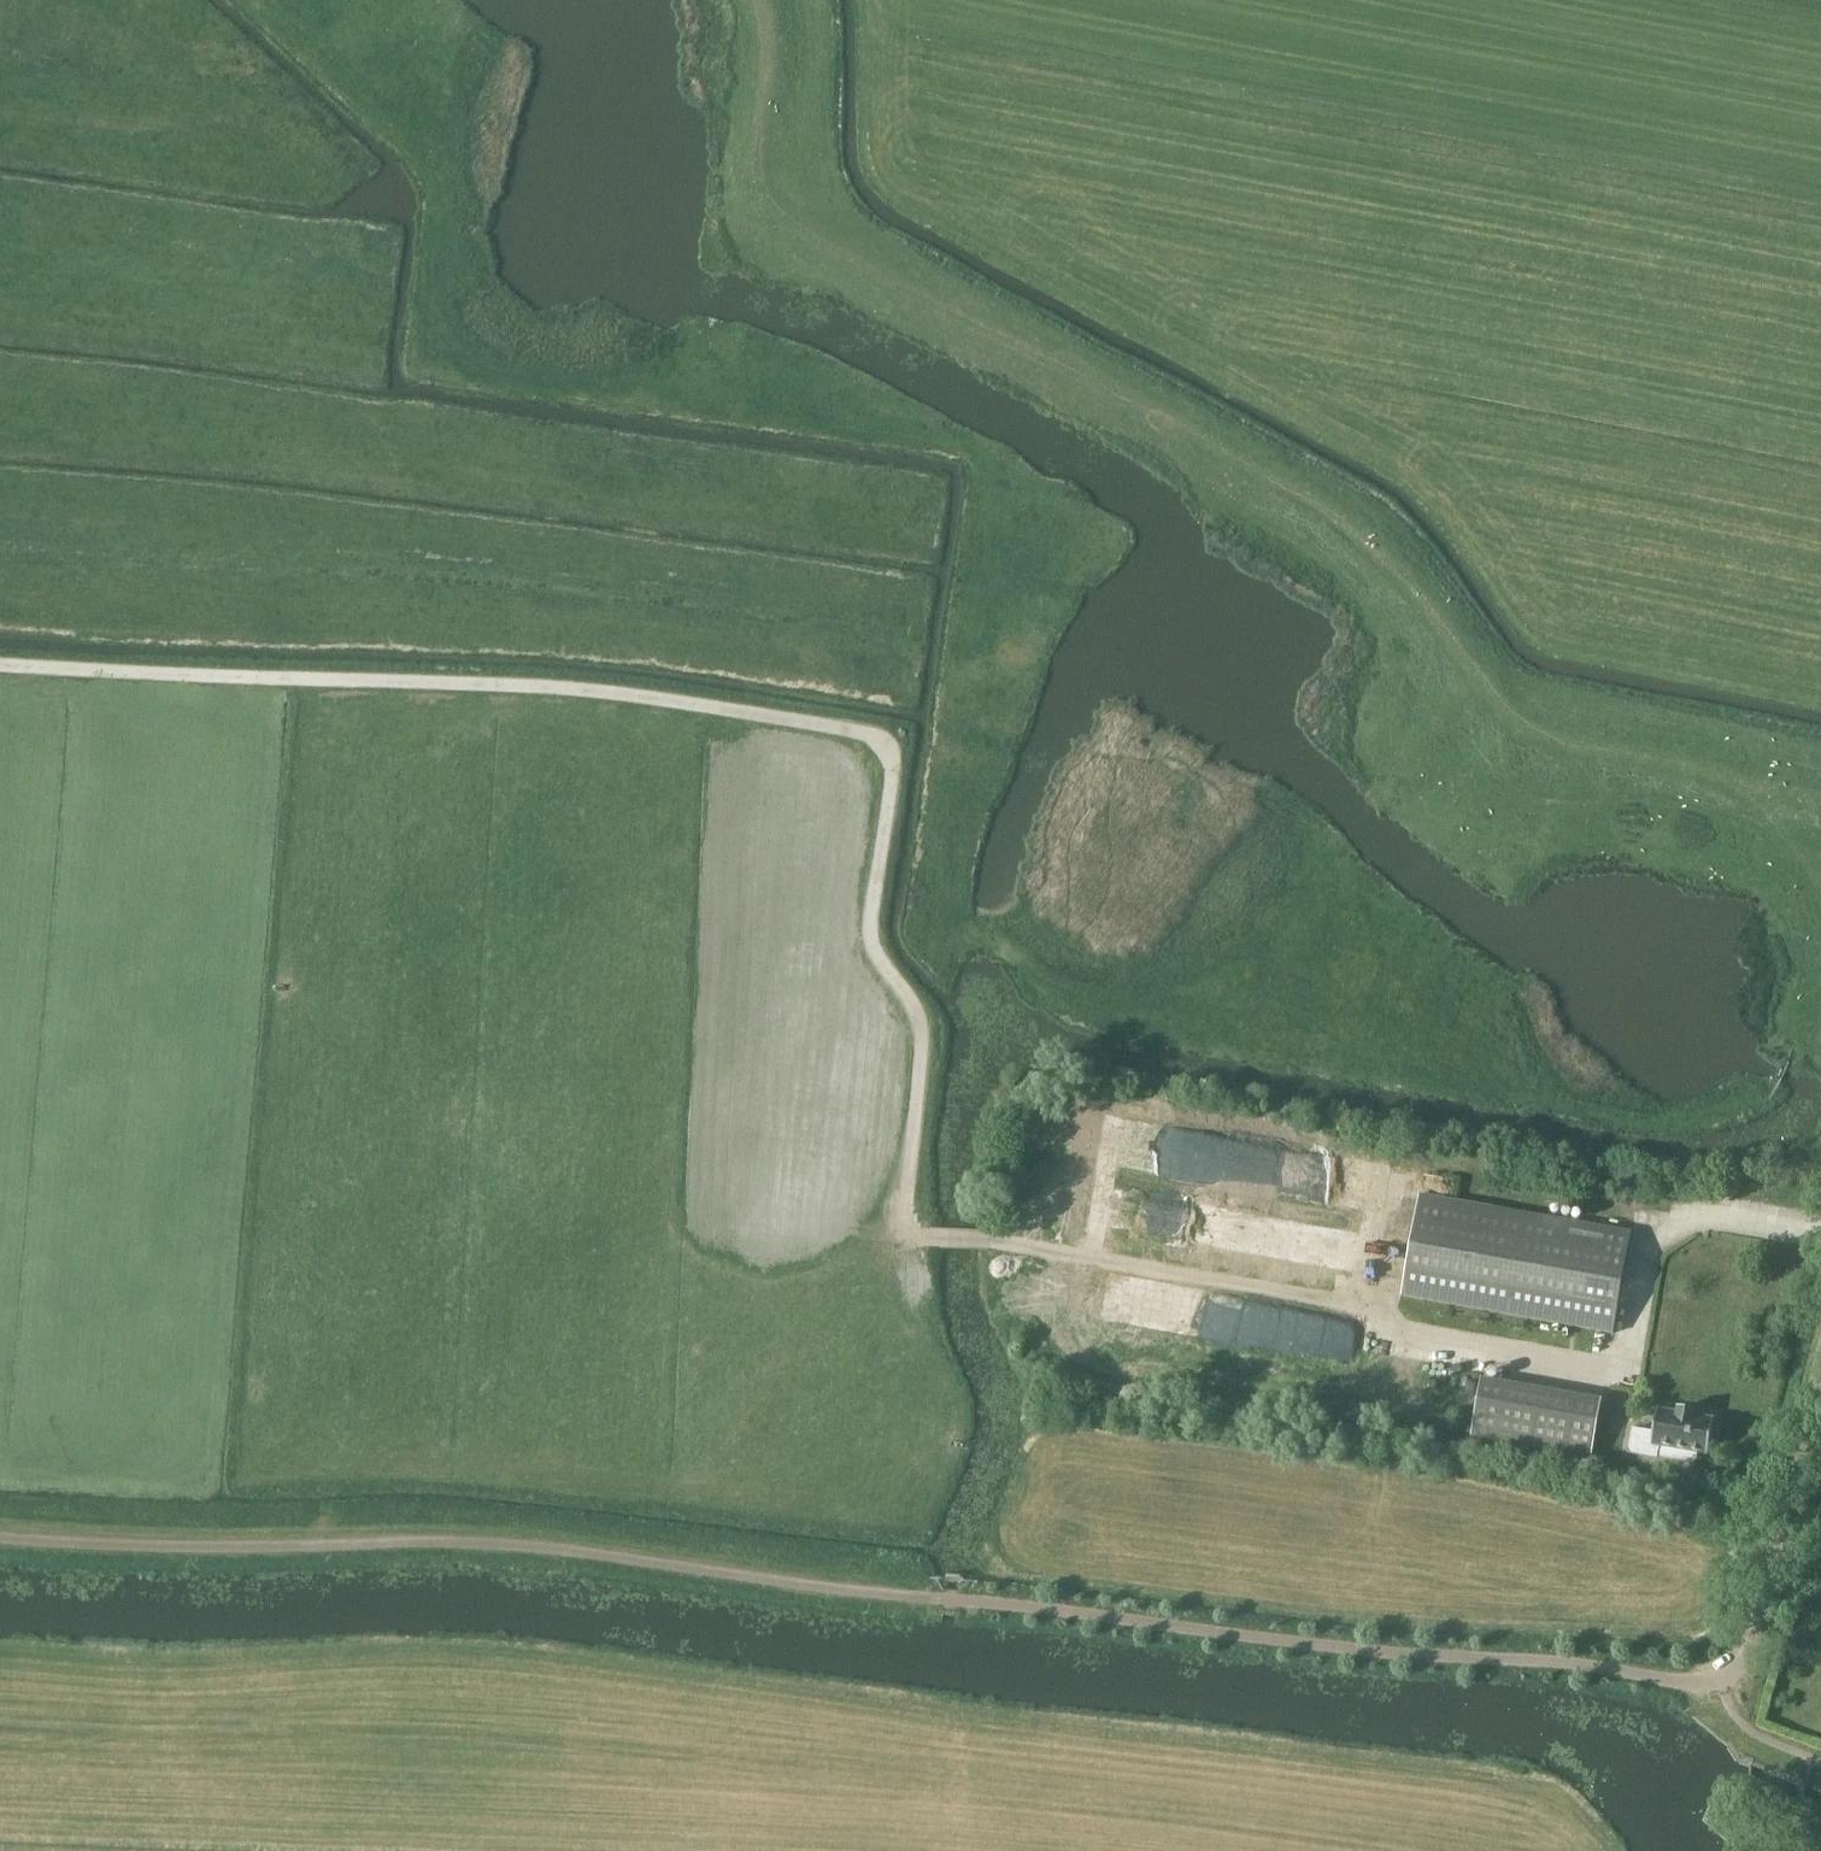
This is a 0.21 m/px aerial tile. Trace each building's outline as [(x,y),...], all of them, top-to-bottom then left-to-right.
[(1402,1295),(1614,1333),(1632,1232),(1420,1194),(1402,1295)] [(1592,1457),(1602,1400),(1482,1378),(1472,1435),(1592,1457)] [(1628,1453),(1693,1464),(1694,1454),(1706,1456),(1712,1421),(1659,1412),(1655,1435),(1631,1431),(1628,1453)]
